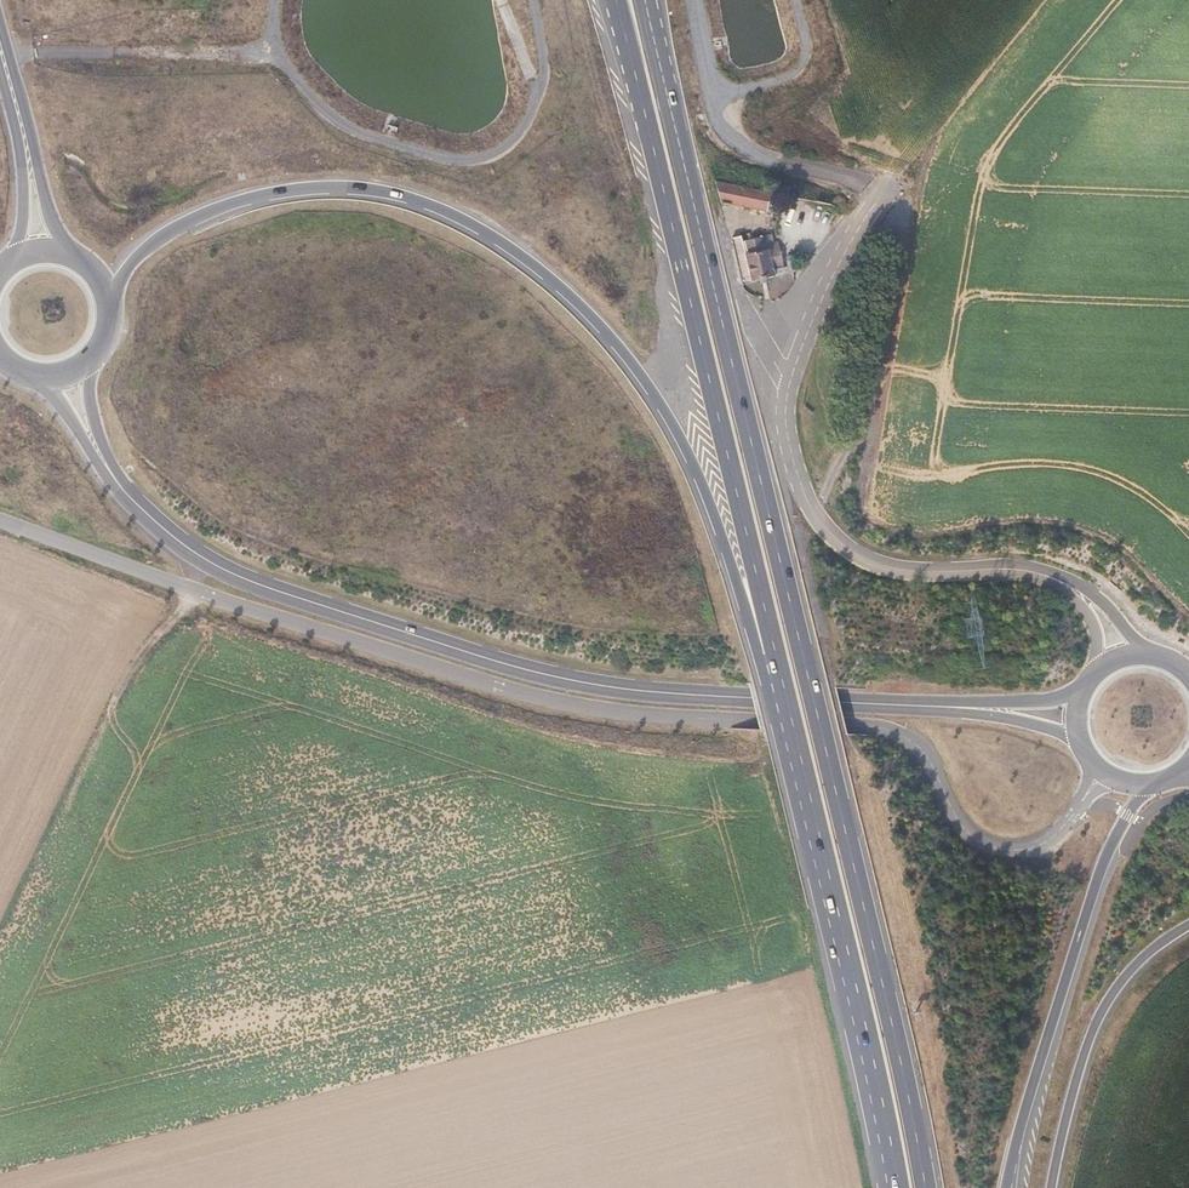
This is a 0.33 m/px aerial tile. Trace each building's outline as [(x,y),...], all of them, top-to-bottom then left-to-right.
[(786,216),(791,192),(716,174),(722,199),(786,216)] [(751,242),(749,232),(738,234),(750,281),(760,278),(751,242)] [(795,262),(789,238),(774,242),(772,236),(751,242),(760,278),(782,272),(780,266),(795,262)]
